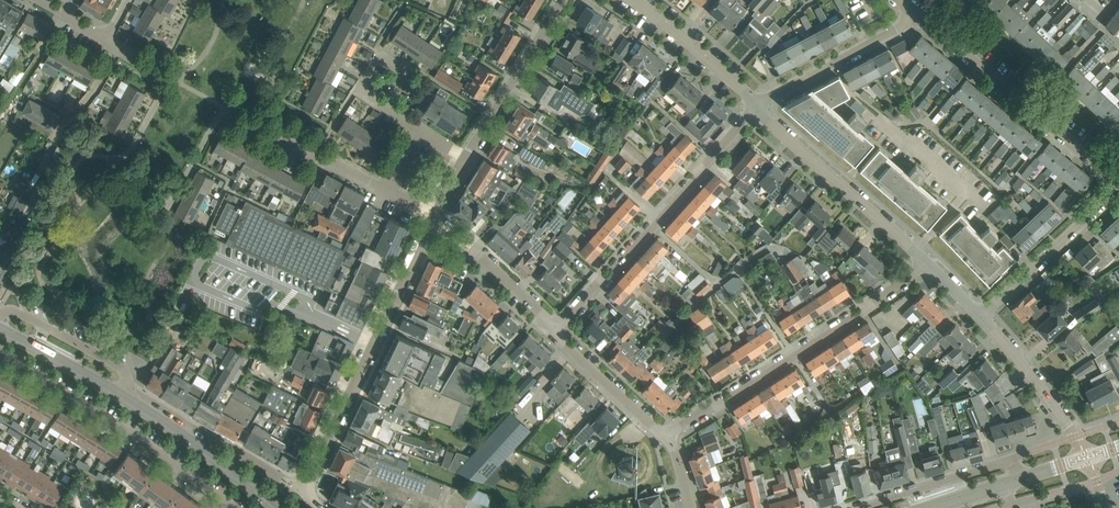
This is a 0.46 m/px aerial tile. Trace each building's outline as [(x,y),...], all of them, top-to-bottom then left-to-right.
[(11,2),(7,0),(0,0),(0,20),(1,18),(11,2)] [(79,6),(90,12),(97,0),(83,0),(79,6)] [(90,12),(100,18),(108,5),(111,7),(116,0),(97,0),(90,12)] [(177,2),(174,0),(157,0),(153,6),(150,3),(149,4),(165,14),(169,16),(177,2)] [(373,13),(380,0),(358,0),(356,5),(373,13)] [(538,5),(530,0),(525,0),(522,6),(518,4),(515,9),(530,19),(538,5)] [(735,1),(735,0),(717,0),(709,11),(720,20),(735,1)] [(720,20),(731,29),(747,9),(736,0),(735,1),(720,20)] [(758,8),(766,0),(752,0),(749,4),(756,11),(758,8)] [(758,8),(766,15),(778,1),(777,0),(766,0),(758,8)] [(849,10),(843,0),(835,0),(843,14),(849,10)] [(1006,2),(1003,0),(988,0),(983,6),(993,16),(1006,2)] [(1027,0),(1018,0),(1016,2),(1011,7),(1006,2),(993,16),(1003,25),(1027,0)] [(1026,22),(1041,5),(1036,1),(1026,12),(1021,7),(1028,0),(1027,0),(1003,25),(1014,35),(1026,22)] [(1057,0),(1046,0),(1045,1),(1041,6),(1045,10),(1049,6),(1051,7),(1057,0)] [(10,33),(23,10),(17,6),(17,4),(14,2),(12,3),(11,2),(1,18),(9,23),(5,30),(10,33)] [(1059,28),(1076,9),(1069,2),(1051,21),(1054,24),(1047,31),(1042,26),(1052,16),(1051,15),(1024,44),(1034,54),(1046,40),(1047,41),(1051,36),(1052,36),(1059,28)] [(514,11),(504,5),(500,3),(497,9),(510,16),(514,11)] [(133,4),(129,10),(134,13),(137,7),(133,4)] [(157,28),(165,14),(149,4),(141,18),(157,28)] [(365,28),(373,13),(356,5),(349,19),(365,28)] [(489,9),(494,13),(502,17),(501,18),(507,22),(510,16),(497,9),(491,5),(489,9)] [(587,6),(577,21),(584,26),(583,27),(585,28),(585,27),(590,30),(588,33),(596,38),(608,20),(587,6)] [(821,22),(827,19),(820,6),(814,9),(821,22)] [(1024,44),(1051,15),(1047,11),(1037,22),(1032,27),(1026,22),(1014,35),(1024,44)] [(28,12),(20,27),(41,38),(49,24),(28,12)] [(1076,29),(1086,18),(1081,12),(1065,29),(1067,30),(1057,41),(1057,40),(1052,46),(1047,41),(1046,40),(1034,54),(1044,64),(1057,50),(1062,45),(1072,35),(1071,34),(1076,29)] [(806,30),(812,27),(806,14),(800,17),(806,30)] [(1114,14),(1105,26),(1118,37),(1118,18),(1114,14)] [(755,43),(761,48),(766,43),(775,32),(780,26),(773,20),(767,27),(760,21),(754,16),(738,35),(751,47),(755,43)] [(839,41),(853,33),(849,26),(850,25),(849,23),(848,23),(844,16),(829,23),(839,41)] [(365,28),(349,19),(345,17),(337,31),(353,40),(361,26),(365,28)] [(1076,29),(1087,39),(1098,27),(1087,17),(1086,18),(1076,29)] [(148,42),(157,28),(141,18),(132,32),(148,42)] [(124,21),(121,26),(128,30),(131,25),(124,21)] [(622,30),(628,34),(633,27),(627,23),(622,30)] [(788,27),(784,23),(780,26),(775,32),(780,36),(788,27)] [(824,49),(839,41),(829,23),(815,31),(824,49)] [(405,49),(415,34),(401,25),(391,40),(405,49)] [(512,48),(520,34),(505,25),(502,31),(505,33),(501,41),(512,48)] [(346,54),(353,40),(337,31),(329,46),(346,54)] [(570,31),(559,49),(574,57),(572,61),(584,68),(585,67),(586,64),(590,58),(578,51),(585,40),(570,31)] [(809,57),(824,49),(815,31),(800,39),(809,57)] [(770,47),(780,36),(775,32),(766,43),(770,47)] [(1115,43),(1104,33),(1099,39),(1109,49),(1115,43)] [(6,69),(8,66),(14,57),(20,48),(17,46),(21,38),(15,34),(0,60),(0,65),(6,69)] [(418,58),(429,43),(415,34),(405,49),(418,58)] [(909,49),(920,58),(932,44),(931,45),(921,36),(922,35),(921,35),(909,49)] [(0,42),(0,55),(9,41),(2,38),(0,42)] [(624,55),(632,42),(625,38),(616,50),(624,55)] [(795,64),(809,57),(800,39),(786,47),(795,64)] [(891,46),(895,55),(908,48),(909,47),(904,39),(891,46)] [(504,61),(512,48),(501,41),(496,49),(492,46),(489,52),(504,61)] [(769,50),(764,54),(767,58),(771,56),(774,63),(775,65),(776,65),(780,72),(795,64),(786,47),(783,42),(777,45),(780,50),(772,54),(769,50)] [(429,43),(418,58),(432,67),(442,52),(429,43)] [(639,71),(654,53),(642,43),(633,55),(628,62),(639,71)] [(1055,73),(1079,47),(1075,43),(1068,51),(1067,50),(1062,55),(1057,50),(1044,64),(1055,73)] [(932,44),(920,58),(931,67),(943,53),(942,53),(932,45),(932,44)] [(59,69),(68,53),(54,45),(45,61),(59,69)] [(338,69),(346,54),(329,46),(322,60),(338,69)] [(484,60),(487,55),(476,48),(473,54),(484,60)] [(872,56),(881,74),(882,73),(884,78),(891,91),(897,88),(890,75),(899,70),(896,66),(897,66),(887,48),(872,56)] [(1084,75),(1105,53),(1100,48),(1094,55),(1094,54),(1084,65),(1079,61),(1074,66),(1061,79),(1071,89),(1084,75)] [(365,49),(362,54),(369,58),(372,52),(365,49)] [(468,52),(465,57),(472,61),(475,56),(468,52)] [(74,77),(83,61),(68,53),(59,69),(74,77)] [(560,72),(559,75),(576,85),(581,77),(569,70),(574,63),(557,53),(552,62),(554,63),(551,67),(560,72)] [(654,53),(639,71),(651,80),(657,73),(657,74),(666,62),(654,53)] [(942,76),(954,62),(953,62),(942,54),(943,53),(931,67),(917,83),(922,87),(936,71),(942,76)] [(867,81),(881,74),(872,56),(857,64),(867,81)] [(331,83),(338,69),(322,60),(314,75),(319,77),(335,85),(331,83)] [(83,61),(74,77),(88,85),(97,69),(83,61)] [(620,61),(610,77),(607,81),(613,85),(627,66),(620,61)] [(357,62),(354,67),(361,70),(363,65),(357,62)] [(942,76),(953,85),(965,71),(964,70),(963,71),(953,63),(954,62),(942,76)] [(489,86),(497,73),(480,63),(476,70),(478,72),(475,77),(489,86)] [(906,75),(911,79),(921,67),(916,63),(906,75)] [(852,89),(867,81),(857,64),(843,72),(852,89)] [(1105,65),(1095,76),(1100,80),(1110,70),(1105,65)] [(20,66),(10,79),(17,84),(27,71),(20,66)] [(457,91),(461,85),(449,78),(450,76),(439,69),(434,76),(457,91)] [(348,74),(346,78),(347,80),(348,81),(353,84),(356,78),(348,74)] [(593,83),(603,89),(607,83),(591,74),(586,82),(592,86),(593,83)] [(643,91),(637,99),(645,105),(651,97),(651,96),(657,88),(664,78),(658,74),(645,92),(643,91)] [(671,85),(664,78),(657,88),(664,93),(666,91),(687,109),(685,112),(691,117),(699,109),(692,103),(702,93),(680,74),(671,85)] [(1095,86),(1100,80),(1095,76),(1090,81),(1084,75),(1071,89),(1082,98),(1094,85),(1095,86)] [(824,84),(813,90),(831,106),(832,106),(850,96),(839,76),(829,81),(831,86),(826,89),(824,84)] [(1110,90),(1118,80),(1114,76),(1105,85),(1110,90)] [(327,100),(335,85),(319,77),(316,83),(315,82),(310,91),(327,100)] [(481,98),(489,86),(475,77),(472,83),(468,80),(464,88),(481,98)] [(532,93),(546,102),(552,106),(557,97),(561,100),(562,99),(573,106),(578,98),(574,96),(576,92),(564,84),(560,90),(556,87),(542,77),(532,93)] [(111,89),(116,92),(122,81),(117,78),(111,89)] [(965,101),(977,87),(966,78),(954,92),(949,97),(940,108),(945,113),(959,96),(965,101)] [(32,81),(27,83),(30,91),(35,88),(32,81)] [(937,81),(928,92),(933,97),(942,85),(937,82),(937,81)] [(886,94),(876,82),(871,87),(881,98),(886,94)] [(121,98),(138,107),(146,93),(129,84),(121,98)] [(1095,86),(1094,85),(1082,98),(1092,108),(1104,95),(1105,95),(1110,90),(1105,85),(1100,90),(1095,86)] [(976,110),(988,96),(977,87),(965,101),(976,110)] [(338,89),(336,95),(343,99),(346,93),(338,89)] [(860,94),(871,103),(875,99),(863,89),(860,94)] [(435,94),(427,90),(415,110),(452,132),(458,122),(461,123),(467,114),(445,100),(446,99),(436,93),(435,94)] [(791,105),(786,110),(800,121),(803,117),(808,121),(804,125),(813,133),(818,126),(822,130),(819,134),(842,154),(845,150),(850,154),(846,158),(855,165),(874,143),(864,134),(863,135),(865,136),(863,138),(808,90),(787,102),(791,105)] [(319,114),(327,100),(310,91),(303,105),(319,114)] [(1110,100),(1105,95),(1104,95),(1092,108),(1102,118),(1115,104),(1115,105),(1118,100),(1118,99),(1115,95),(1110,100)] [(987,119),(998,105),(988,96),(976,110),(987,119)] [(130,122),(138,107),(121,98),(113,113),(130,122)] [(686,128),(702,142),(728,113),(714,101),(713,103),(708,98),(700,107),(712,117),(705,125),(704,125),(700,129),(692,122),(686,128)] [(922,109),(928,101),(924,98),(918,105),(922,109)] [(60,115),(59,114),(30,99),(23,112),(53,128),(60,115)] [(66,100),(63,106),(71,111),(74,105),(66,100)] [(536,123),(542,113),(537,109),(535,113),(520,103),(511,116),(555,143),(555,142),(565,149),(568,145),(567,140),(563,137),(558,138),(536,123)] [(900,103),(895,107),(899,114),(904,110),(900,103)] [(922,115),(916,107),(915,104),(905,111),(912,122),(922,115)] [(1115,104),(1102,118),(1112,127),(1118,120),(1118,108),(1115,105),(1115,104)] [(997,128),(1009,114),(998,105),(987,119),(997,128)] [(883,110),(891,119),(896,115),(888,106),(883,110)] [(956,122),(965,110),(960,106),(951,117),(956,122)] [(373,109),(370,114),(377,119),(380,113),(373,109)] [(855,112),(848,120),(858,128),(865,120),(855,112)] [(936,123),(942,116),(938,112),(932,120),(936,123)] [(122,136),(130,122),(113,113),(109,120),(105,127),(122,136)] [(1008,137),(1020,123),(1009,114),(997,128),(1008,137)] [(976,119),(972,116),(971,115),(965,123),(970,127),(976,119)] [(105,127),(109,120),(103,116),(99,123),(105,127)] [(350,141),(361,125),(347,116),(337,132),(350,141)] [(554,144),(555,143),(511,116),(504,127),(524,140),(527,135),(532,138),(546,147),(548,147),(551,142),(554,144)] [(638,130),(645,120),(639,116),(632,125),(638,130)] [(686,154),(696,143),(671,120),(665,126),(675,135),(670,140),(675,145),(686,154)] [(1019,146),(1031,132),(1020,123),(1008,137),(1019,146)] [(982,124),(975,132),(980,137),(987,128),(982,124)] [(364,150),(374,134),(361,125),(350,141),(364,150)] [(1030,155),(1042,141),(1031,132),(1019,146),(1030,155)] [(228,158),(237,141),(222,133),(214,150),(228,158)] [(998,138),(993,133),(983,145),(988,149),(998,138)] [(374,134),(364,150),(378,159),(388,144),(374,134)] [(496,140),(487,154),(500,163),(504,157),(510,162),(515,153),(510,149),(496,140)] [(242,165),(251,149),(237,141),(228,158),(242,165)] [(1036,155),(1030,163),(1035,167),(1041,159),(1048,165),(1060,151),(1049,141),(1046,145),(1037,156),(1036,155)] [(1009,146),(1004,142),(994,153),(999,158),(1009,146)] [(663,153),(666,150),(664,147),(660,145),(657,148),(660,151),(663,153)] [(675,145),(666,156),(676,165),(686,154),(675,145)] [(763,176),(765,174),(773,165),(765,158),(760,154),(761,153),(752,146),(741,158),(751,166),(755,169),(763,176)] [(527,147),(523,153),(534,160),(538,153),(527,147)] [(879,147),(863,166),(869,170),(865,175),(874,182),(878,178),(882,182),(879,186),(901,206),(905,202),(909,205),(905,210),(915,218),(918,213),(922,217),(919,221),(927,229),(947,206),(937,198),(936,198),(938,199),(935,202),(885,158),(888,156),(889,157),(889,156),(879,147)] [(660,157),(663,153),(660,151),(657,148),(654,151),(657,154),(660,157)] [(255,177),(263,160),(250,153),(252,149),(251,149),(242,165),(240,169),(255,177)] [(606,149),(596,164),(603,169),(613,154),(606,149)] [(1020,155),(1015,151),(1006,162),(1011,166),(1020,155)] [(1059,174),(1071,159),(1060,151),(1048,165),(1059,174)] [(614,166),(622,172),(630,163),(622,156),(614,166)] [(666,156),(656,167),(666,176),(676,165),(666,156)] [(495,174),(499,167),(484,158),(476,171),(497,185),(506,191),(514,196),(518,190),(518,189),(524,180),(519,177),(518,179),(519,181),(512,187),(501,180),(495,174)] [(755,169),(751,166),(741,158),(732,169),(741,177),(746,180),(755,169)] [(1070,183),(1082,168),(1071,159),(1059,174),(1070,183)] [(269,184),(278,168),(263,160),(255,177),(269,184)] [(1035,167),(1030,163),(1021,174),(1026,178),(1035,167)] [(593,184),(603,169),(596,164),(586,179),(593,184)] [(916,164),(908,173),(918,181),(925,173),(916,164)] [(762,178),(759,181),(771,191),(767,196),(772,200),(774,198),(780,191),(783,188),(778,184),(785,175),(774,165),(773,165),(765,174),(763,176),(762,178)] [(641,166),(638,169),(643,174),(646,171),(641,166)] [(523,179),(527,173),(517,167),(514,173),(523,179)] [(656,167),(646,177),(657,187),(666,176),(656,167)] [(283,192),(292,176),(278,168),(269,184),(283,192)] [(1080,192),(1092,177),(1082,168),(1070,183),(1080,192)] [(631,184),(636,188),(647,198),(657,187),(646,177),(643,174),(638,169),(635,173),(638,176),(631,184)] [(190,185),(207,194),(214,179),(198,170),(190,185)] [(489,199),(497,185),(476,171),(467,185),(489,199)] [(1032,183),(1037,188),(1047,176),(1041,172),(1032,183)] [(341,182),(327,174),(320,186),(319,189),(312,185),(304,200),(312,204),(317,194),(322,197),(331,201),(341,182)] [(734,191),(723,181),(715,174),(705,185),(716,195),(721,189),(729,197),(734,191)] [(1000,174),(994,181),(1002,188),(1009,180),(1000,174)] [(292,176),(283,192),(298,200),(307,183),(292,176)] [(1016,192),(1024,181),(1019,177),(1012,185),(1016,192)] [(739,179),(734,184),(746,195),(751,190),(754,186),(749,181),(746,184),(739,179)] [(231,188),(237,191),(241,183),(234,180),(234,181),(231,188)] [(524,180),(518,189),(535,199),(541,190),(524,180)] [(1052,181),(1047,187),(1043,192),(1048,197),(1057,185),(1052,181)] [(774,198),(783,206),(790,212),(796,205),(806,193),(794,182),(783,194),(780,191),(774,198)] [(318,235),(324,239),(328,232),(341,239),(364,194),(345,184),(327,217),(318,213),(312,226),(320,230),(318,235)] [(602,184),(598,188),(602,192),(606,188),(602,184)] [(199,208),(207,194),(190,185),(183,199),(199,208)] [(467,185),(452,211),(470,227),(480,236),(491,224),(505,209),(497,204),(493,201),(489,199),(467,185)] [(706,206),(716,195),(705,185),(695,196),(706,206)] [(1029,193),(1040,203),(1045,198),(1033,188),(1029,193)] [(253,198),(255,193),(249,190),(246,195),(253,198)] [(1064,212),(1068,206),(1062,201),(1068,194),(1063,190),(1054,201),(1064,212)] [(506,191),(503,196),(511,201),(514,196),(506,191)] [(619,207),(630,217),(639,206),(623,191),(616,198),(613,197),(611,199),(616,204),(619,207)] [(696,216),(706,206),(695,196),(686,207),(696,216)] [(763,210),(752,200),(749,198),(744,204),(758,216),(763,210)] [(1023,198),(1018,203),(1028,213),(1033,208),(1023,198)] [(191,223),(199,208),(183,199),(175,214),(191,223)] [(611,199),(608,203),(607,204),(610,206),(612,208),(616,204),(611,199)] [(227,201),(215,226),(230,233),(226,243),(332,291),(339,294),(371,308),(373,303),(395,257),(396,256),(351,235),(350,235),(343,248),(317,237),(292,224),(285,221),(276,217),(277,215),(246,200),(242,208),(227,201)] [(268,205),(268,206),(274,209),(277,203),(271,200),(268,205)] [(829,214),(815,201),(807,210),(802,205),(789,221),(794,225),(794,224),(800,229),(811,217),(819,224),(829,214)] [(1008,216),(1016,224),(1021,220),(1003,201),(987,216),(995,225),(1005,216),(1006,218),(1008,216)] [(1036,212),(1050,227),(1062,216),(1048,201),(1036,212)] [(410,226),(409,226),(406,224),(391,217),(390,219),(375,211),(376,208),(367,203),(351,235),(396,256),(410,226)] [(520,249),(516,246),(522,239),(521,237),(531,225),(529,224),(540,208),(532,204),(527,212),(524,217),(523,218),(526,220),(521,225),(509,239),(498,252),(508,262),(510,260),(514,264),(530,248),(533,244),(529,240),(528,240),(520,249)] [(713,205),(709,208),(715,213),(718,209),(713,205)] [(620,228),(630,217),(619,207),(610,218),(620,228)] [(691,222),(696,216),(686,207),(676,218),(686,227),(691,222)] [(591,221),(597,226),(600,229),(610,238),(620,228),(610,218),(605,224),(601,221),(602,220),(590,208),(584,215),(591,221)] [(709,208),(706,212),(711,217),(710,218),(725,231),(729,226),(716,214),(715,213),(709,208)] [(555,232),(563,221),(564,222),(566,219),(557,212),(547,226),(555,232)] [(957,215),(943,229),(948,234),(944,238),(952,247),(956,243),(960,247),(956,251),(977,272),(981,269),(985,273),(981,277),(989,285),(1001,273),(1001,272),(1015,259),(1003,246),(997,251),(994,254),(966,223),(968,221),(969,223),(970,222),(960,212),(957,215)] [(1037,238),(1050,227),(1036,212),(1024,224),(1037,238)] [(509,239),(521,225),(526,220),(523,218),(524,217),(520,214),(516,214),(501,231),(498,229),(486,242),(498,252),(509,239)] [(288,215),(285,221),(292,224),(294,218),(288,215)] [(1110,223),(1118,232),(1118,215),(1110,223)] [(677,238),(686,227),(676,218),(666,228),(677,238)] [(591,221),(588,225),(593,230),(597,226),(591,221)] [(756,222),(751,228),(757,234),(762,228),(756,222)] [(1118,240),(1118,232),(1110,223),(1100,233),(1113,246),(1118,240)] [(828,253),(831,250),(838,243),(844,249),(855,237),(843,226),(837,233),(830,227),(833,225),(832,224),(817,242),(828,253)] [(1025,250),(1037,238),(1024,224),(1012,235),(1025,250)] [(822,225),(813,235),(818,240),(827,230),(822,225)] [(693,226),(690,230),(695,235),(698,231),(693,226)] [(998,235),(989,226),(981,234),(989,243),(998,235)] [(563,229),(557,236),(569,246),(572,243),(591,260),(600,249),(590,240),(583,247),(563,229)] [(600,249),(610,238),(600,229),(590,240),(600,249)] [(690,230),(686,234),(692,238),(695,235),(690,230)] [(512,265),(524,277),(536,265),(532,261),(537,256),(536,256),(546,244),(533,234),(529,240),(533,244),(530,248),(514,264),(512,265)] [(1004,234),(999,239),(1009,248),(1014,244),(1004,234)] [(548,255),(559,239),(554,236),(549,243),(543,251),(548,255)] [(665,265),(672,272),(677,266),(663,253),(668,248),(657,238),(647,249),(665,265)] [(551,273),(563,260),(558,256),(560,254),(567,247),(559,239),(548,255),(542,262),(548,267),(537,279),(543,284),(542,286),(546,290),(548,288),(550,290),(552,287),(555,289),(557,290),(558,289),(561,286),(561,284),(561,283),(558,280),(559,280),(551,273)] [(1114,257),(1103,245),(1097,251),(1089,242),(1076,255),(1089,269),(1096,262),(1101,269),(1113,258),(1114,257)] [(843,259),(839,266),(842,273),(846,269),(849,271),(859,260),(864,265),(874,255),(863,244),(854,255),(852,253),(845,261),(843,259)] [(656,276),(665,265),(647,249),(637,260),(648,270),(656,276)] [(770,251),(757,259),(763,267),(775,259),(770,251)] [(1,274),(5,265),(11,255),(8,254),(4,252),(0,261),(0,275),(1,274)] [(797,255),(792,258),(801,273),(808,269),(801,258),(798,257),(797,255)] [(874,255),(864,265),(865,265),(858,272),(874,286),(885,279),(879,271),(885,265),(874,255)] [(801,273),(792,258),(781,265),(793,283),(803,276),(801,273)] [(456,271),(445,266),(430,259),(422,276),(434,282),(443,286),(458,293),(463,282),(453,277),(456,271)] [(810,261),(819,274),(831,266),(813,259),(810,261)] [(639,281),(648,270),(637,260),(628,271),(639,281)] [(714,268),(713,272),(716,274),(721,276),(721,277),(723,273),(714,268)] [(639,287),(644,292),(647,288),(642,283),(639,281),(628,271),(618,282),(629,291),(633,286),(637,289),(639,287)] [(831,273),(835,279),(839,277),(836,271),(831,273)] [(434,289),(440,292),(443,286),(434,282),(422,276),(416,289),(431,296),(434,289)] [(730,294),(744,282),(740,277),(733,276),(723,284),(730,294)] [(855,276),(848,280),(853,287),(860,283),(855,276)] [(692,289),(692,290),(698,295),(698,296),(699,296),(711,285),(705,278),(692,289)] [(1042,296),(1052,287),(1045,278),(1034,288),(1042,296)] [(642,283),(647,288),(652,292),(655,289),(650,284),(645,280),(642,283)] [(837,300),(829,289),(825,282),(818,287),(814,281),(809,284),(809,285),(824,308),(837,300)] [(837,300),(849,292),(841,281),(829,289),(837,300)] [(636,298),(629,291),(618,282),(608,293),(619,302),(615,306),(624,314),(634,320),(638,316),(628,306),(635,298),(636,298)] [(476,306),(488,294),(476,284),(465,296),(476,306)] [(812,316),(824,308),(809,285),(805,287),(808,293),(800,298),(812,316)] [(455,299),(457,294),(458,293),(443,286),(440,292),(455,299)] [(731,298),(723,286),(715,291),(724,303),(731,298)] [(685,298),(690,303),(698,295),(692,290),(685,298)] [(331,292),(324,307),(363,326),(363,325),(371,308),(339,294),(332,291),(331,292)] [(1012,307),(1023,319),(1030,313),(1037,320),(1044,314),(1032,300),(1036,297),(1031,291),(1023,298),(1023,297),(1012,307)] [(435,315),(440,305),(415,293),(415,292),(408,306),(409,306),(429,315),(430,312),(435,315)] [(924,313),(934,302),(924,292),(914,302),(902,314),(906,318),(913,311),(919,317),(924,312),(924,313)] [(459,306),(463,297),(457,294),(455,299),(450,309),(456,312),(459,306)] [(487,317),(499,304),(488,294),(476,306),(471,312),(469,318),(475,322),(478,316),(482,312),(487,317)] [(790,299),(786,302),(787,303),(790,309),(792,313),(800,324),(812,316),(801,300),(794,304),(790,299)] [(1096,299),(1074,313),(1079,321),(1101,306),(1096,299)] [(600,302),(593,310),(599,314),(606,307),(600,302)] [(933,325),(934,323),(945,313),(934,302),(924,313),(930,318),(927,321),(931,324),(918,337),(925,343),(929,340),(931,337),(938,331),(933,325)] [(787,303),(782,305),(786,311),(790,309),(787,303)] [(692,311),(689,313),(700,330),(712,322),(701,305),(692,311)] [(179,308),(175,317),(181,320),(186,311),(179,308)] [(469,318),(471,312),(464,309),(461,315),(469,318)] [(1056,309),(1037,326),(1042,332),(1041,333),(1045,338),(1046,337),(1048,339),(1067,322),(1056,309)] [(441,326),(444,319),(435,315),(430,312),(429,315),(427,320),(441,326)] [(441,326),(427,320),(413,313),(411,317),(404,314),(398,326),(422,338),(426,330),(439,337),(444,328),(441,326)] [(483,330),(477,343),(480,344),(482,345),(488,336),(493,341),(503,331),(511,338),(517,331),(515,329),(520,325),(507,313),(497,324),(493,321),(492,320),(492,321),(486,326),(483,330)] [(788,332),(800,324),(792,313),(780,321),(788,332)] [(629,326),(634,320),(624,314),(619,319),(625,324),(617,333),(620,335),(615,340),(617,342),(610,350),(614,354),(609,359),(620,370),(635,354),(625,344),(628,341),(625,339),(634,330),(629,326)] [(665,324),(672,330),(682,320),(677,315),(672,321),(670,318),(665,324)] [(750,326),(747,321),(746,321),(744,317),(740,320),(746,329),(749,334),(746,337),(749,341),(744,344),(752,355),(764,348),(757,336),(754,331),(750,326)] [(672,330),(665,324),(661,320),(659,318),(649,330),(651,331),(663,339),(672,330)] [(596,343),(611,326),(604,320),(599,325),(593,320),(583,331),(596,343)] [(856,330),(864,342),(876,334),(868,322),(856,330)] [(947,354),(966,336),(955,324),(950,329),(942,336),(938,340),(938,341),(948,352),(946,354),(947,354)] [(1091,349),(1096,355),(1102,351),(1111,343),(1118,337),(1118,326),(1117,325),(1117,324),(1105,334),(1106,336),(1093,347),(1091,349)] [(1075,327),(1058,341),(1069,354),(1081,344),(1075,338),(1080,333),(1075,327)] [(769,328),(757,336),(764,348),(776,340),(769,328)] [(347,359),(354,343),(335,334),(334,335),(321,329),(311,351),(306,348),(305,349),(312,352),(324,358),(325,356),(328,351),(332,353),(332,352),(347,359)] [(864,342),(856,330),(843,338),(851,350),(864,342)] [(891,330),(883,335),(891,347),(899,342),(891,330)] [(439,377),(437,376),(446,357),(397,334),(387,353),(383,363),(385,364),(383,367),(408,378),(422,386),(424,382),(434,387),(439,377)] [(497,359),(493,363),(498,368),(502,363),(510,354),(516,360),(521,364),(528,358),(540,345),(528,334),(518,345),(517,347),(511,353),(506,348),(497,358),(497,359)] [(898,340),(901,343),(907,338),(904,334),(900,337),(901,338),(898,340)] [(233,336),(228,344),(233,346),(242,352),(246,344),(233,336)] [(976,348),(966,336),(947,354),(955,364),(956,364),(956,363),(957,363),(958,363),(959,363),(960,363),(961,363),(961,364),(962,364),(962,365),(963,365),(968,360),(966,357),(976,348)] [(923,356),(936,343),(936,342),(931,337),(929,340),(925,343),(918,350),(918,351),(922,355),(923,356)] [(851,350),(843,338),(831,346),(839,358),(841,362),(845,367),(850,363),(847,359),(854,355),(851,350)] [(752,355),(744,344),(737,348),(735,344),(733,345),(730,339),(726,342),(740,363),(752,355)] [(218,341),(212,351),(225,359),(231,349),(218,341)] [(726,342),(720,346),(726,355),(719,360),(727,372),(740,363),(726,342)] [(540,345),(528,358),(533,362),(527,368),(534,374),(551,355),(540,345)] [(147,382),(145,385),(160,394),(161,394),(172,376),(186,354),(173,346),(160,367),(154,363),(150,370),(153,372),(147,382)] [(201,398),(193,413),(197,415),(214,425),(223,411),(233,394),(236,389),(235,388),(235,389),(228,385),(232,379),(239,383),(247,367),(244,365),(249,358),(246,356),(246,355),(242,352),(233,346),(231,349),(225,359),(222,364),(226,366),(206,401),(201,398)] [(631,359),(620,370),(632,380),(637,375),(641,379),(648,370),(645,367),(646,365),(642,362),(643,361),(643,360),(650,353),(642,346),(635,354),(631,359)] [(827,366),(839,358),(831,346),(819,354),(827,366)] [(329,358),(325,356),(324,358),(312,352),(305,349),(302,348),(293,366),(288,363),(286,368),(290,370),(293,371),(295,367),(307,373),(310,368),(316,371),(335,380),(337,381),(344,365),(329,358)] [(1104,354),(1115,374),(1117,378),(1118,376),(1118,362),(1115,354),(1112,348),(1104,354)] [(873,349),(869,351),(874,359),(878,356),(873,349)] [(172,376),(161,394),(165,397),(165,396),(175,402),(179,405),(193,382),(198,373),(187,366),(193,355),(188,352),(186,354),(172,376)] [(703,365),(709,361),(702,352),(697,356),(703,365)] [(1086,390),(1094,405),(1106,399),(1109,398),(1110,400),(1118,396),(1114,387),(1118,385),(1118,382),(1117,378),(1115,374),(1104,354),(1103,352),(1094,358),(1102,372),(1100,374),(1094,377),(1090,379),(1094,386),(1086,390)] [(478,368),(483,357),(478,353),(472,365),(478,368)] [(815,374),(826,366),(827,366),(819,354),(807,362),(815,374)] [(653,368),(659,361),(661,359),(657,356),(655,358),(655,357),(649,364),(653,368)] [(885,361),(879,365),(886,376),(898,368),(891,357),(885,361)] [(441,390),(471,403),(485,371),(478,368),(472,365),(459,359),(441,390)] [(997,372),(986,359),(974,368),(970,364),(960,373),(956,377),(960,382),(967,376),(977,388),(997,372)] [(659,361),(653,368),(658,372),(663,366),(662,364),(663,363),(661,360),(659,362),(659,361)] [(719,360),(707,368),(715,380),(727,372),(719,360)] [(1087,371),(1083,364),(1073,371),(1078,377),(1087,371)] [(422,386),(408,378),(383,367),(381,366),(368,394),(389,401),(390,400),(397,403),(409,407),(452,424),(450,427),(460,431),(471,403),(441,390),(434,387),(424,382),(422,386)] [(560,404),(570,393),(565,388),(575,377),(563,366),(551,380),(555,383),(547,392),(560,404)] [(329,392),(330,390),(313,382),(316,377),(314,376),(307,373),(295,367),(293,371),(290,370),(296,373),(291,383),(300,387),(298,393),(323,405),(322,405),(324,406),(329,396),(328,396),(329,392)] [(956,377),(960,373),(957,372),(954,370),(953,368),(940,379),(946,385),(943,388),(944,388),(956,377)] [(792,371),(782,377),(791,390),(796,386),(803,382),(795,369),(792,371)] [(914,378),(917,381),(922,377),(919,374),(915,369),(910,374),(914,378)] [(531,373),(516,390),(522,395),(537,379),(531,373)] [(647,385),(642,390),(654,400),(668,384),(658,375),(655,377),(651,373),(643,381),(647,385)] [(15,383),(9,380),(11,377),(6,374),(0,385),(0,396),(6,399),(15,383)] [(821,375),(816,378),(820,384),(825,381),(821,375)] [(877,375),(870,379),(871,380),(875,388),(882,383),(877,375)] [(782,377),(771,385),(784,407),(789,414),(795,423),(801,419),(790,403),(789,404),(785,399),(787,397),(785,394),(791,390),(782,377)] [(917,381),(915,382),(924,394),(932,387),(922,377),(917,381)] [(875,388),(871,380),(860,387),(865,394),(870,391),(875,388)] [(994,405),(1001,400),(1006,397),(995,381),(984,390),(985,391),(987,394),(994,404),(994,405)] [(193,413),(201,398),(203,396),(206,389),(193,382),(179,405),(193,413)] [(882,384),(877,388),(877,392),(887,390),(892,389),(891,382),(882,384)] [(16,405),(27,386),(22,383),(20,387),(15,383),(6,399),(16,405)] [(309,403),(310,402),(272,384),(264,402),(262,405),(281,414),(312,429),(312,428),(313,429),(314,427),(305,423),(312,410),(320,414),(321,413),(320,412),(321,409),(309,403)] [(672,384),(669,385),(668,384),(654,400),(665,411),(670,406),(674,410),(682,401),(676,396),(674,398),(671,396),(676,391),(675,388),(672,384)] [(771,385),(759,393),(767,405),(770,410),(771,412),(779,407),(781,409),(784,407),(771,385)] [(21,408),(26,411),(35,395),(29,392),(31,388),(27,386),(16,405),(21,408)] [(588,409),(598,399),(585,386),(575,397),(570,392),(570,393),(560,404),(556,407),(567,417),(581,402),(588,409)] [(681,392),(686,397),(691,392),(690,391),(692,389),(688,386),(686,388),(686,387),(681,392)] [(262,405),(264,402),(237,387),(236,389),(233,394),(223,411),(214,425),(236,438),(242,427),(248,430),(262,405)] [(759,393),(746,401),(755,413),(757,417),(761,422),(765,420),(762,415),(761,414),(759,411),(761,409),(767,405),(759,393)] [(974,395),(970,397),(974,405),(982,424),(990,422),(987,412),(981,396),(980,393),(974,395)] [(37,417),(47,397),(43,395),(41,398),(35,395),(26,411),(36,417),(37,417)] [(47,423),(56,407),(50,403),(52,400),(47,397),(37,417),(36,417),(31,426),(37,429),(42,420),(47,423)] [(389,427),(410,435),(411,432),(402,429),(407,419),(414,422),(428,428),(431,420),(416,414),(408,411),(409,407),(397,403),(393,412),(379,406),(379,405),(364,398),(363,398),(357,412),(389,427)] [(1031,414),(1020,417),(1013,419),(1001,400),(994,405),(1000,413),(1004,419),(1005,421),(1010,440),(1036,432),(1031,414)] [(746,401),(734,409),(742,421),(755,413),(746,401)] [(857,402),(845,409),(849,414),(860,407),(857,402)] [(278,419),(281,414),(262,405),(248,430),(250,431),(243,442),(259,452),(278,419)] [(982,426),(982,424),(974,405),(967,408),(975,428),(982,426)] [(607,406),(589,426),(602,437),(619,418),(617,416),(619,414),(614,410),(612,411),(607,406)] [(948,437),(940,408),(939,406),(932,408),(934,415),(936,423),(941,438),(947,436),(948,437)] [(61,432),(73,413),(69,410),(67,413),(61,409),(51,425),(61,432)] [(806,413),(807,415),(809,419),(810,420),(817,415),(812,409),(806,413)] [(484,482),(531,429),(511,411),(469,457),(457,471),(457,472),(484,482)] [(439,445),(410,435),(389,427),(357,412),(351,425),(390,443),(392,439),(425,450),(423,454),(435,458),(439,445)] [(71,438),(81,422),(76,419),(78,416),(73,413),(61,432),(71,438)] [(757,417),(753,419),(757,425),(761,422),(757,417)] [(17,428),(20,423),(13,419),(11,424),(17,428)] [(274,460),(294,426),(278,419),(259,452),(274,460)] [(995,444),(1010,440),(1005,421),(990,425),(995,444)] [(81,444),(93,425),(89,423),(87,426),(81,422),(71,438),(81,444)] [(735,422),(727,427),(733,436),(741,431),(735,422)] [(17,428),(23,431),(26,427),(20,423),(17,428)] [(788,424),(780,429),(785,437),(793,432),(788,424)] [(902,454),(903,454),(910,452),(903,425),(903,424),(894,427),(902,454)] [(91,450),(101,435),(96,431),(98,428),(93,425),(81,444),(91,450)] [(13,434),(15,430),(9,426),(7,431),(13,434)] [(298,464),(311,434),(294,426),(274,460),(289,469),(294,462),(298,464)] [(912,426),(904,428),(910,452),(919,450),(915,434),(914,434),(912,426)] [(346,435),(343,441),(355,448),(358,449),(375,455),(378,457),(383,458),(385,452),(387,447),(382,445),(379,451),(377,450),(378,448),(361,441),(364,436),(349,429),(346,435)] [(19,438),(21,433),(15,430),(13,434),(19,438)] [(37,440),(40,435),(33,431),(30,436),(37,440)] [(710,467),(715,465),(710,450),(721,447),(715,431),(701,436),(705,446),(694,450),(696,455),(689,458),(695,473),(710,467)] [(970,461),(985,457),(980,441),(977,431),(971,433),(973,442),(965,444),(970,461)] [(562,434),(557,440),(563,446),(568,440),(562,434)] [(102,457),(113,438),(109,435),(107,438),(101,435),(91,450),(102,457)] [(778,435),(771,438),(776,446),(782,443),(778,435)] [(49,441),(43,437),(40,442),(47,445),(49,441)] [(33,446),(36,442),(30,438),(27,443),(33,446)] [(112,463),(122,448),(116,444),(118,441),(113,438),(102,457),(112,463)] [(965,444),(958,446),(955,438),(948,440),(951,448),(950,448),(955,465),(970,461),(965,444)] [(877,439),(868,439),(869,452),(878,451),(877,439)] [(36,442),(33,446),(39,450),(41,445),(36,442)] [(838,444),(833,446),(836,459),(841,458),(838,444)] [(857,493),(871,489),(866,470),(863,471),(860,462),(861,462),(857,444),(846,446),(847,453),(850,467),(851,474),(857,493)] [(925,474),(943,469),(936,445),(929,447),(930,449),(919,452),(921,458),(925,474)] [(58,454),(61,449),(55,446),(52,450),(58,454)] [(470,493),(464,491),(444,483),(394,463),(378,457),(375,455),(358,449),(355,448),(353,453),(349,451),(347,450),(347,448),(342,446),(341,447),(340,447),(335,457),(330,467),(331,468),(330,469),(331,470),(341,475),(339,478),(345,481),(347,475),(355,480),(370,485),(385,490),(384,492),(390,495),(397,497),(406,500),(407,500),(413,503),(422,506),(428,507),(482,507),(483,504),(487,505),(492,495),(472,487),(470,493)] [(577,457),(573,461),(581,468),(595,453),(587,446),(577,457)] [(13,457),(9,454),(10,452),(4,449),(0,456),(0,474),(2,476),(13,457)] [(58,454),(64,458),(67,453),(61,449),(58,454)] [(55,458),(58,454),(52,450),(49,455),(55,458)] [(456,451),(449,468),(456,471),(457,471),(469,457),(467,455),(456,451)] [(142,461),(128,452),(115,470),(122,476),(124,474),(135,482),(134,484),(148,494),(150,492),(161,500),(159,503),(167,507),(206,507),(142,461)] [(385,452),(383,458),(394,463),(397,457),(385,452)] [(62,462),(64,458),(58,454),(55,458),(62,462)] [(747,454),(741,456),(746,476),(752,474),(747,454)] [(615,472),(614,475),(631,481),(634,482),(635,479),(634,479),(633,478),(635,472),(634,470),(634,469),(636,467),(636,465),(636,462),(635,460),(634,458),(632,457),(629,456),(627,456),(624,457),(623,458),(622,460),(621,462),(620,464),(620,466),(615,472)] [(910,478),(904,456),(897,458),(897,457),(889,459),(895,482),(897,483),(899,482),(900,481),(910,478)] [(10,485),(24,461),(19,458),(18,460),(13,457),(2,476),(8,479),(6,482),(10,485)] [(879,487),(895,482),(889,459),(879,462),(881,468),(874,470),(879,487)] [(22,488),(33,469),(29,466),(30,465),(24,461),(10,485),(15,487),(17,484),(22,488)] [(45,473),(39,470),(41,465),(37,463),(33,469),(22,488),(28,491),(26,494),(31,497),(45,473)] [(799,466),(789,468),(795,487),(804,484),(799,466)] [(710,467),(695,473),(700,487),(707,484),(709,489),(720,485),(718,480),(719,479),(720,476),(718,472),(716,470),(712,472),(710,467)] [(821,487),(815,489),(819,503),(836,499),(833,485),(841,483),(837,469),(820,474),(821,477),(819,477),(821,487)] [(758,497),(767,495),(768,494),(763,472),(753,475),(758,497)] [(43,500),(54,481),(49,479),(51,477),(45,473),(31,497),(35,500),(37,497),(43,500)] [(343,484),(338,481),(329,499),(339,504),(339,503),(346,507),(354,507),(370,485),(355,480),(347,475),(345,481),(343,484)] [(753,475),(738,480),(739,488),(746,487),(749,500),(758,498),(758,497),(753,475)] [(65,486),(59,482),(58,484),(54,481),(43,500),(48,503),(46,507),(49,507),(52,507),(65,486)] [(779,483),(786,507),(802,507),(798,494),(790,496),(785,481),(779,483)] [(733,482),(726,485),(728,490),(736,488),(733,482)] [(768,499),(771,507),(786,507),(779,483),(773,484),(776,497),(768,499)] [(370,485),(354,507),(377,507),(380,503),(375,500),(375,501),(364,494),(365,493),(370,485)] [(659,493),(648,495),(646,487),(645,487),(635,495),(637,502),(640,501),(642,507),(663,507),(659,493)] [(705,500),(708,507),(725,507),(720,496),(723,494),(721,489),(710,493),(712,498),(705,500)] [(385,501),(390,495),(384,492),(380,498),(385,501)] [(397,497),(390,495),(385,501),(383,504),(388,507),(389,507),(397,497)] [(758,498),(749,500),(751,507),(761,507),(758,498)] [(407,500),(406,500),(400,507),(409,507),(411,505),(413,503),(407,500)]
